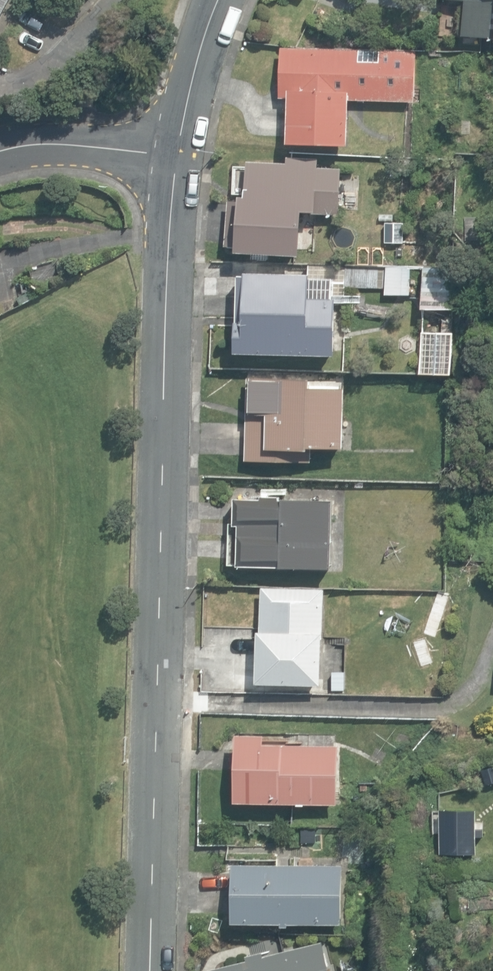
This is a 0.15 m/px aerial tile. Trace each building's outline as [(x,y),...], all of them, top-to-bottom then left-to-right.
[(11,0),(0,0),(0,22),(11,0)] [(465,0),(463,36),(492,38),(492,0),(464,0),(465,0)] [(291,97),(288,143),(350,147),(353,100),(414,104),(418,52),(279,43),(275,96),(291,97)] [(78,107),(93,108),(94,98),(79,97),(78,107)] [(236,252),(301,256),(303,212),(312,213),(339,215),(342,168),(318,167),(319,161),(319,159),(286,157),(286,163),(247,161),(245,197),(239,196),(239,201),(230,201),(227,247),(237,247),(236,252)] [(237,353),(336,357),(337,303),(346,304),(347,288),(385,289),(386,295),(409,296),(410,268),(387,267),(386,268),(310,266),(310,275),(247,274),(246,277),(241,276),(239,324),(238,323),(237,353)] [(423,309),(453,310),(455,269),(425,268),(425,273),(416,272),(415,278),(411,277),(410,295),(414,295),(414,300),(423,301),(423,309)] [(455,303),(474,303),(475,280),(456,279),(455,303)] [(421,371),(450,372),(451,331),(422,330),(421,371)] [(245,461),(310,462),(310,447),(345,448),(347,387),(311,386),(311,377),(247,376),(245,461)] [(240,566),(333,569),(335,499),(236,498),(236,525),(241,525),(240,566)] [(258,683),(321,683),(324,588),(262,587),(260,631),(258,631),(257,683),(258,683)] [(235,801),(338,803),(339,745),(265,743),(265,734),(237,733),(236,733),(235,801)] [(282,925),(289,925),(289,922),(342,923),(343,864),(233,862),(232,922),(282,923),(282,925)] [(212,970),(331,970),(324,941),(265,956),(264,952),(249,955),(249,959),(211,968),(212,970)]
